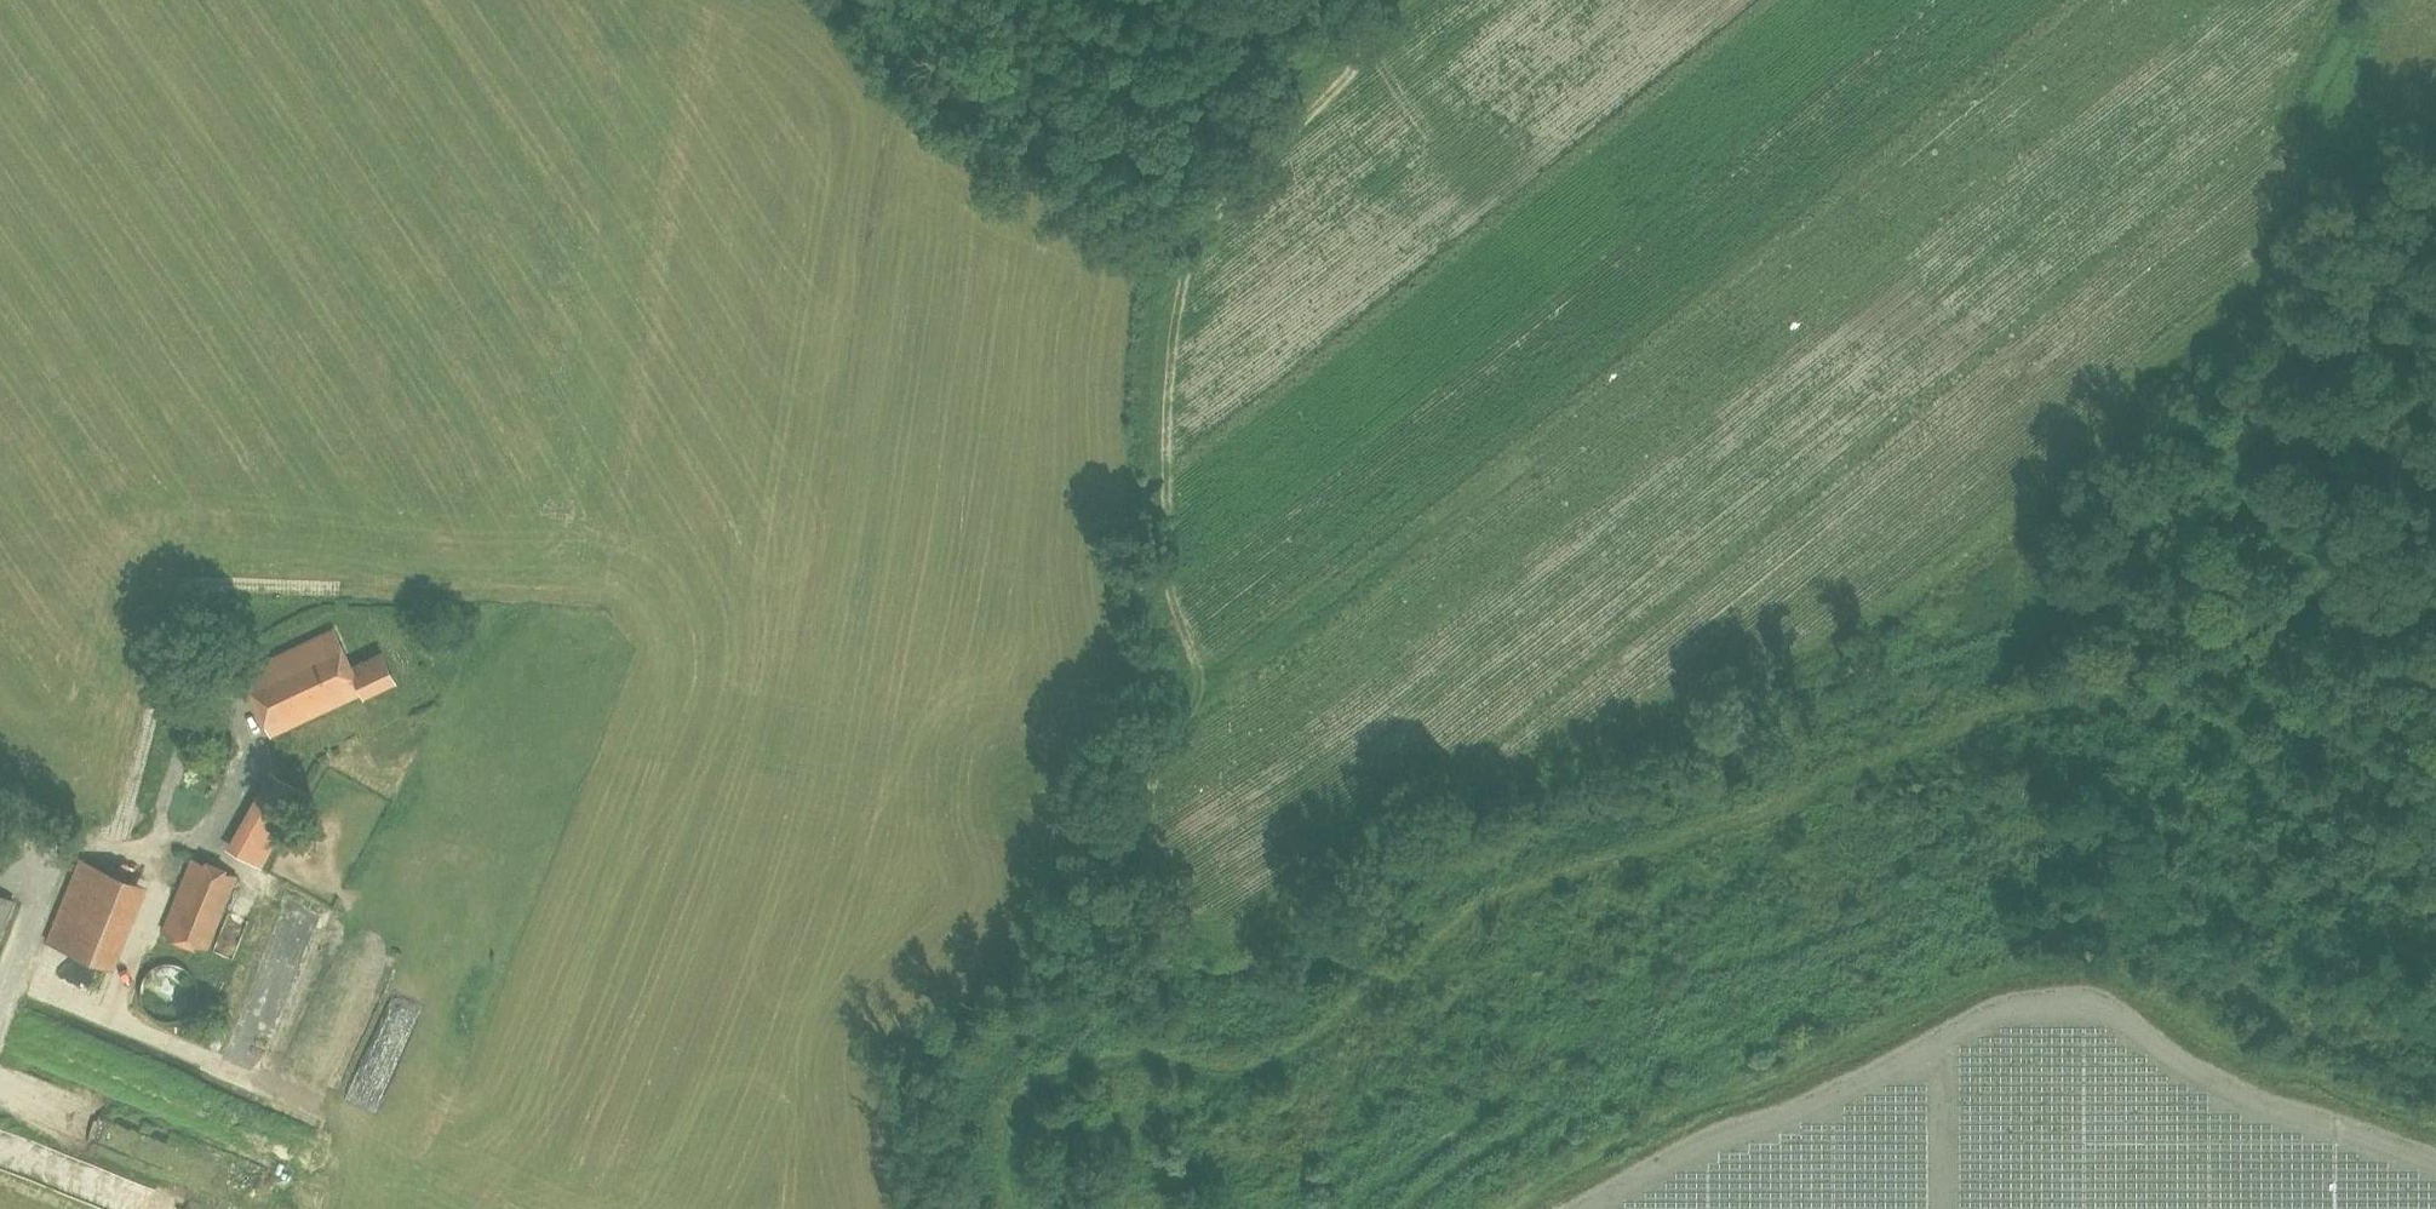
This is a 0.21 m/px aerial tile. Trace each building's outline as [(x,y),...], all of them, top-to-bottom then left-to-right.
[(334,630),(242,673),(271,734),(351,696),(340,672),(352,666),(334,630)] [(397,681),(383,652),(352,666),(340,672),(351,696),(363,691),(366,695),(397,681)] [(236,851),(260,865),(306,790),(282,776),(236,851)] [(148,883),(79,856),(46,939),(115,967),(148,883)] [(193,856),(164,930),(208,947),(237,873),(193,856)] [(15,901),(0,895),(0,937),(15,901)]
